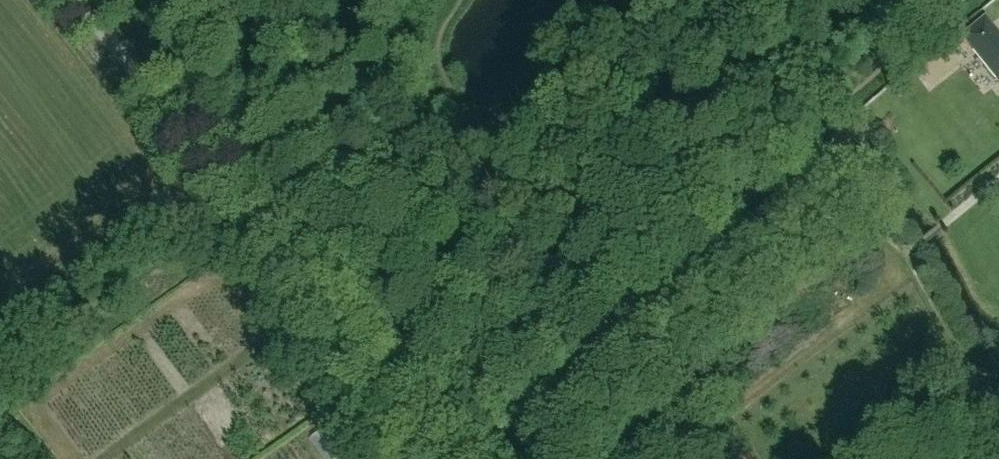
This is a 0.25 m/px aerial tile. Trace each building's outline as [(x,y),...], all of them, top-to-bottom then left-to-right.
[(962,35),(998,82),(998,33),(986,16),(962,35)]
